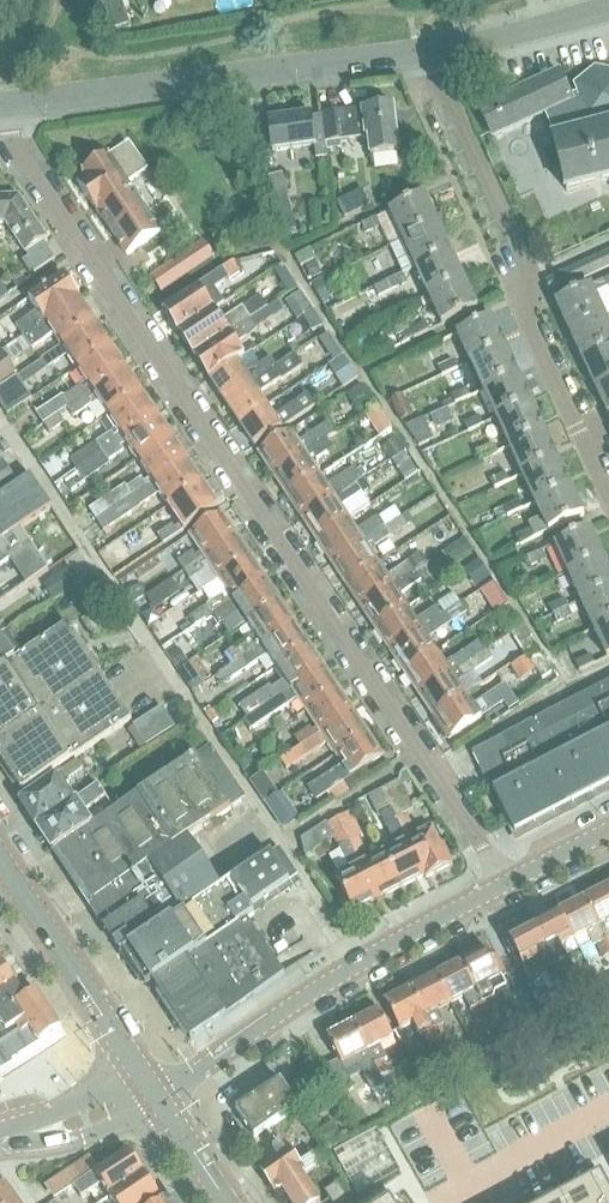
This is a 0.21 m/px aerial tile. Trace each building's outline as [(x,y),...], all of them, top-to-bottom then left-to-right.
[(120,29),(141,20),(131,0),(106,0),(120,29)] [(596,68),(574,85),(575,95),(570,97),(561,74),(480,110),(493,139),(547,114),(557,138),(554,139),(567,191),(608,180),(608,70),(596,68)] [(322,114),(322,115),(326,147),(339,146),(337,130),(347,129),(346,126),(363,124),(365,138),(369,138),(371,156),(398,153),(392,106),(322,114)] [(326,147),(322,115),(312,116),(310,115),(268,119),(272,150),(313,145),(314,158),(325,157),(324,148),(326,147)] [(126,184),(145,171),(129,146),(110,159),(107,156),(83,171),(84,173),(81,175),(82,177),(76,181),(97,213),(99,214),(127,256),(159,234),(126,184)] [(156,171),(139,177),(150,206),(167,199),(156,171)] [(269,177),(279,216),(289,213),(285,199),(288,198),(282,174),(269,177)] [(390,212),(404,241),(439,225),(426,196),(390,212)] [(0,197),(0,226),(2,226),(26,259),(22,262),(31,276),(55,260),(43,242),(48,240),(19,197),(0,197)] [(404,275),(417,269),(452,253),(439,225),(404,241),(391,247),(404,275)] [(417,269),(430,297),(465,281),(452,253),(417,269)] [(552,295),(608,268),(608,253),(547,282),(552,295)] [(234,263),(163,310),(179,334),(214,311),(224,304),(215,290),(241,273),(234,263)] [(407,283),(403,274),(375,288),(379,297),(407,283)] [(25,338),(79,301),(63,277),(29,299),(37,312),(17,325),(25,338)] [(556,304),(570,332),(600,318),(606,315),(608,314),(608,279),(556,304)] [(465,281),(430,297),(443,326),(478,310),(465,281)] [(303,317),(303,318),(313,311),(301,292),(285,302),(297,320),(303,317)] [(179,334),(194,357),(267,309),(259,297),(221,322),(214,311),(179,334)] [(61,348),(95,325),(79,301),(25,338),(32,349),(53,335),(61,348)] [(194,357),(209,380),(236,362),(245,357),(237,345),(243,341),(244,339),(274,319),(267,309),(194,357)] [(313,311),(303,318),(312,331),(323,326),(313,311)] [(583,360),(608,348),(608,322),(606,315),(570,332),(583,360)] [(458,335),(471,364),(506,348),(493,319),(458,335)] [(76,370),(110,347),(95,325),(61,348),(41,362),(47,371),(63,361),(59,355),(64,352),(76,370)] [(370,330),(353,338),(360,351),(377,343),(370,330)] [(329,334),(319,340),(333,361),(343,355),(329,334)] [(59,414),(68,408),(125,370),(110,347),(76,370),(85,384),(66,397),(64,394),(38,412),(45,423),(59,414)] [(471,364),(484,392),(519,376),(506,348),(471,364)] [(596,388),(608,382),(608,348),(583,360),(596,388)] [(3,350),(0,353),(0,386),(19,373),(3,350)] [(289,377),(304,367),(295,355),(276,368),(224,402),(239,425),(267,407),(257,393),(281,377),(289,377)] [(236,362),(209,380),(224,402),(276,368),(271,360),(246,376),(236,362)] [(439,367),(443,376),(458,369),(454,361),(439,367)] [(336,363),(319,369),(325,385),(342,379),(336,363)] [(94,397),(107,416),(141,394),(125,370),(68,408),(74,418),(93,406),(89,400),(94,397)] [(484,392),(497,420),(532,404),(519,376),(484,392)] [(596,388),(608,416),(608,382),(596,388)] [(362,385),(347,395),(361,415),(376,405),(362,385)] [(466,387),(437,402),(441,411),(470,396),(466,387)] [(84,465),(102,453),(156,416),(141,394),(107,416),(116,430),(70,461),(77,470),(84,465)] [(391,401),(401,421),(413,414),(404,395),(391,401)] [(267,407),(239,425),(254,448),(316,408),(308,396),(274,419),(267,407)] [(497,420),(510,449),(545,432),(532,404),(497,420)] [(365,415),(380,437),(392,429),(378,407),(365,415)] [(65,424),(59,414),(45,423),(51,432),(65,424)] [(126,444),(137,461),(171,439),(156,416),(102,453),(109,463),(124,453),(121,448),(126,444)] [(465,423),(469,432),(483,425),(479,416),(465,423)] [(423,418),(405,427),(419,446),(433,440),(423,418)] [(259,453),(273,475),(325,441),(337,433),(329,422),(299,443),(292,432),(259,453)] [(510,449),(523,477),(558,460),(545,432),(510,449)] [(389,442),(401,465),(415,458),(403,435),(389,442)] [(87,511),(96,524),(187,462),(171,439),(137,461),(149,478),(143,482),(141,479),(126,489),(124,487),(87,511)] [(273,475),(288,497),(321,476),(309,459),(315,455),(317,459),(331,450),(325,441),(273,475)] [(477,451),(481,460),(497,453),(493,444),(477,451)] [(523,477),(536,505),(571,488),(558,460),(523,477)] [(3,461),(0,463),(0,492),(16,481),(3,461)] [(159,494),(168,507),(202,485),(187,462),(96,524),(103,534),(139,510),(138,508),(159,494)] [(288,497),(303,519),(355,485),(363,480),(356,469),(328,487),(321,476),(288,497)] [(505,472),(491,479),(495,488),(510,481),(505,472)] [(21,529),(52,508),(31,477),(0,497),(0,543),(21,529)] [(202,485),(168,507),(179,524),(174,528),(172,525),(150,539),(149,537),(127,551),(136,563),(217,508),(202,485)] [(355,485),(303,519),(317,541),(350,520),(369,507),(361,495),(355,485)] [(571,488),(536,505),(543,520),(528,526),(531,532),(517,538),(521,546),(584,517),(571,488)] [(519,500),(494,511),(499,521),(523,509),(519,500)] [(317,541),(332,563),(400,518),(394,509),(358,532),(350,520),(317,541)] [(177,563),(183,572),(236,537),(221,515),(189,536),(201,554),(195,558),(192,553),(177,563)] [(332,563),(347,586),(380,565),(367,546),(373,543),(375,547),(405,527),(400,518),(332,563)] [(0,543),(0,566),(9,561),(26,586),(49,570),(21,529),(0,543)] [(556,546),(569,575),(604,559),(591,530),(556,546)] [(207,563),(218,580),(250,559),(236,537),(183,572),(190,582),(205,573),(201,567),(207,563)] [(465,538),(443,553),(452,566),(474,551),(465,538)] [(227,593),(189,619),(195,628),(265,581),(250,559),(218,580),(227,593)] [(582,603),(608,591),(608,569),(604,559),(569,575),(582,603)] [(71,562),(46,582),(60,599),(84,580),(71,562)] [(347,586),(361,608),(415,572),(408,562),(387,576),(380,565),(347,586)] [(361,608),(376,630),(408,608),(400,596),(421,582),(415,572),(361,608)] [(147,596),(155,610),(181,592),(172,580),(147,596)] [(239,611),(248,625),(280,603),(265,581),(195,628),(200,637),(239,611)] [(596,632),(608,626),(608,591),(582,603),(596,632)] [(210,664),(218,676),(294,625),(280,603),(248,625),(257,638),(238,651),(235,648),(210,664)] [(445,616),(390,652),(405,674),(438,652),(429,638),(434,635),(462,617),(467,613),(461,604),(456,608),(445,616)] [(438,605),(416,619),(408,608),(376,630),(390,651),(445,615),(438,605)] [(496,613),(508,630),(520,622),(508,605),(496,613)] [(0,669),(0,760),(1,759),(24,793),(133,720),(69,624),(22,655),(22,654),(0,669)] [(269,656),(277,669),(309,647),(294,625),(218,676),(225,686),(269,656)] [(537,649),(523,626),(512,633),(526,656),(537,649)] [(596,632),(608,660),(608,626),(596,632)] [(22,654),(7,632),(0,636),(0,669),(22,654)] [(405,674),(420,696),(453,674),(486,652),(480,642),(447,665),(438,652),(405,674)] [(453,674),(420,696),(434,717),(467,695),(459,683),(492,661),(503,654),(496,645),(486,652),(453,674)] [(270,688),(238,709),(246,722),(324,669),(309,647),(277,669),(285,680),(271,689),(270,688)] [(528,658),(542,679),(553,671),(539,650),(528,658)] [(295,696),(307,713),(339,691),(324,669),(246,722),(252,731),(292,704),(289,700),(295,696)] [(531,722),(566,792),(568,792),(574,805),(608,786),(608,681),(531,722)] [(467,695),(434,717),(449,740),(504,703),(509,711),(518,705),(507,689),(476,709),(467,695)] [(296,737),(302,747),(353,713),(339,691),(307,713),(318,729),(312,733),(309,729),(296,737)] [(162,707),(133,726),(146,746),(175,727),(162,707)] [(327,744),(335,757),(368,734),(353,713),(302,747),(281,761),(288,771),(327,744)] [(566,792),(531,722),(472,753),(488,785),(491,789),(516,835),(574,805),(568,792),(566,792)] [(320,782),(309,789),(317,801),(328,794),(333,802),(351,792),(345,783),(383,757),(368,734),(335,757),(342,767),(320,782)] [(167,887),(183,912),(220,888),(187,838),(245,799),(209,747),(91,826),(90,826),(54,850),(55,853),(59,850),(97,906),(102,914),(100,920),(108,931),(126,919),(124,915),(167,887)] [(21,801),(37,825),(76,799),(68,786),(72,784),(70,781),(85,771),(79,762),(29,795),(21,801)] [(398,783),(382,791),(426,876),(426,878),(452,865),(443,847),(441,848),(432,830),(413,840),(410,835),(414,833),(406,816),(413,812),(398,783)] [(37,825),(54,850),(90,826),(82,814),(107,797),(98,785),(77,799),(76,799),(37,825)] [(397,846),(384,853),(402,888),(426,876),(382,791),(368,798),(378,819),(384,816),(387,821),(385,822),(397,846)] [(278,795),(265,803),(282,829),(295,820),(278,795)] [(353,813),(338,821),(378,900),(402,888),(384,853),(366,862),(364,858),(368,855),(360,839),(365,837),(353,813)] [(378,900),(338,821),(329,826),(327,823),(302,840),(307,858),(334,839),(348,866),(353,863),(355,868),(336,877),(354,912),(378,900)] [(148,975),(153,983),(248,919),(254,914),(250,908),(297,876),(278,848),(220,888),(183,912),(122,953),(123,955),(127,953),(143,978),(148,975)] [(584,899),(608,947),(608,886),(584,899)] [(122,953),(183,912),(167,887),(124,915),(126,919),(108,931),(122,953)] [(558,912),(573,940),(587,933),(594,946),(603,959),(606,963),(608,961),(608,947),(584,899),(558,912)] [(574,980),(561,955),(576,947),(573,940),(558,912),(533,925),(561,979),(564,985),(574,980)] [(248,919),(153,983),(191,1042),(285,975),(248,919)] [(533,925),(509,937),(530,978),(547,970),(553,983),(557,991),(565,986),(565,985),(564,985),(561,979),(556,970),(533,925)] [(487,951),(461,964),(495,1031),(502,1044),(503,1043),(506,1048),(528,1037),(527,1034),(519,1033),(517,1028),(509,1025),(505,1025),(500,1014),(492,999),(494,998),(496,994),(507,989),(502,979),(507,976),(496,955),(490,958),(487,951)] [(17,984),(16,983),(17,979),(10,969),(6,968),(1,960),(0,961),(0,995),(17,984)] [(461,964),(436,978),(450,1005),(463,998),(483,1037),(491,1033),(498,1046),(502,1044),(495,1031),(461,964)] [(436,978),(411,990),(439,1043),(450,1037),(437,1011),(450,1005),(436,978)] [(608,998),(608,981),(596,988),(603,1001),(608,998)] [(0,1070),(2,1069),(3,1071),(6,1069),(13,1064),(12,1063),(21,1057),(62,1029),(36,991),(26,998),(17,984),(0,995),(0,1070)] [(439,1043),(411,990),(385,1004),(399,1031),(417,1022),(440,1067),(448,1062),(439,1043)] [(580,994),(572,998),(579,1012),(587,1008),(580,994)] [(579,1012),(572,998),(550,1008),(557,1023),(579,1012)] [(393,1039),(379,1012),(353,1025),(382,1082),(383,1081),(391,1077),(383,1061),(386,1060),(380,1046),(393,1039)] [(371,1093),(385,1086),(383,1081),(382,1082),(353,1025),(327,1038),(339,1061),(325,1069),(337,1093),(352,1085),(349,1079),(361,1073),(371,1093)] [(237,1111),(255,1139),(299,1111),(281,1083),(237,1111)] [(281,1192),(289,1202),(318,1202),(308,1188),(301,1177),(319,1166),(312,1156),(297,1166),(284,1146),(281,1148),(280,1146),(271,1152),(273,1154),(269,1156),(271,1160),(257,1169),(275,1196),(281,1192)] [(102,1185),(110,1197),(147,1172),(140,1162),(134,1161),(128,1151),(98,1171),(89,1158),(65,1175),(82,1199),(102,1185)] [(159,1198),(154,1190),(155,1185),(147,1174),(147,1172),(110,1197),(114,1202),(152,1202),(159,1198)] [(602,1178),(557,1202),(608,1202),(608,1191),(602,1178)] [(331,1202),(341,1202),(349,1198),(340,1184),(325,1194),(331,1202)] [(0,1189),(0,1202),(19,1202),(7,1185),(0,1189)]
